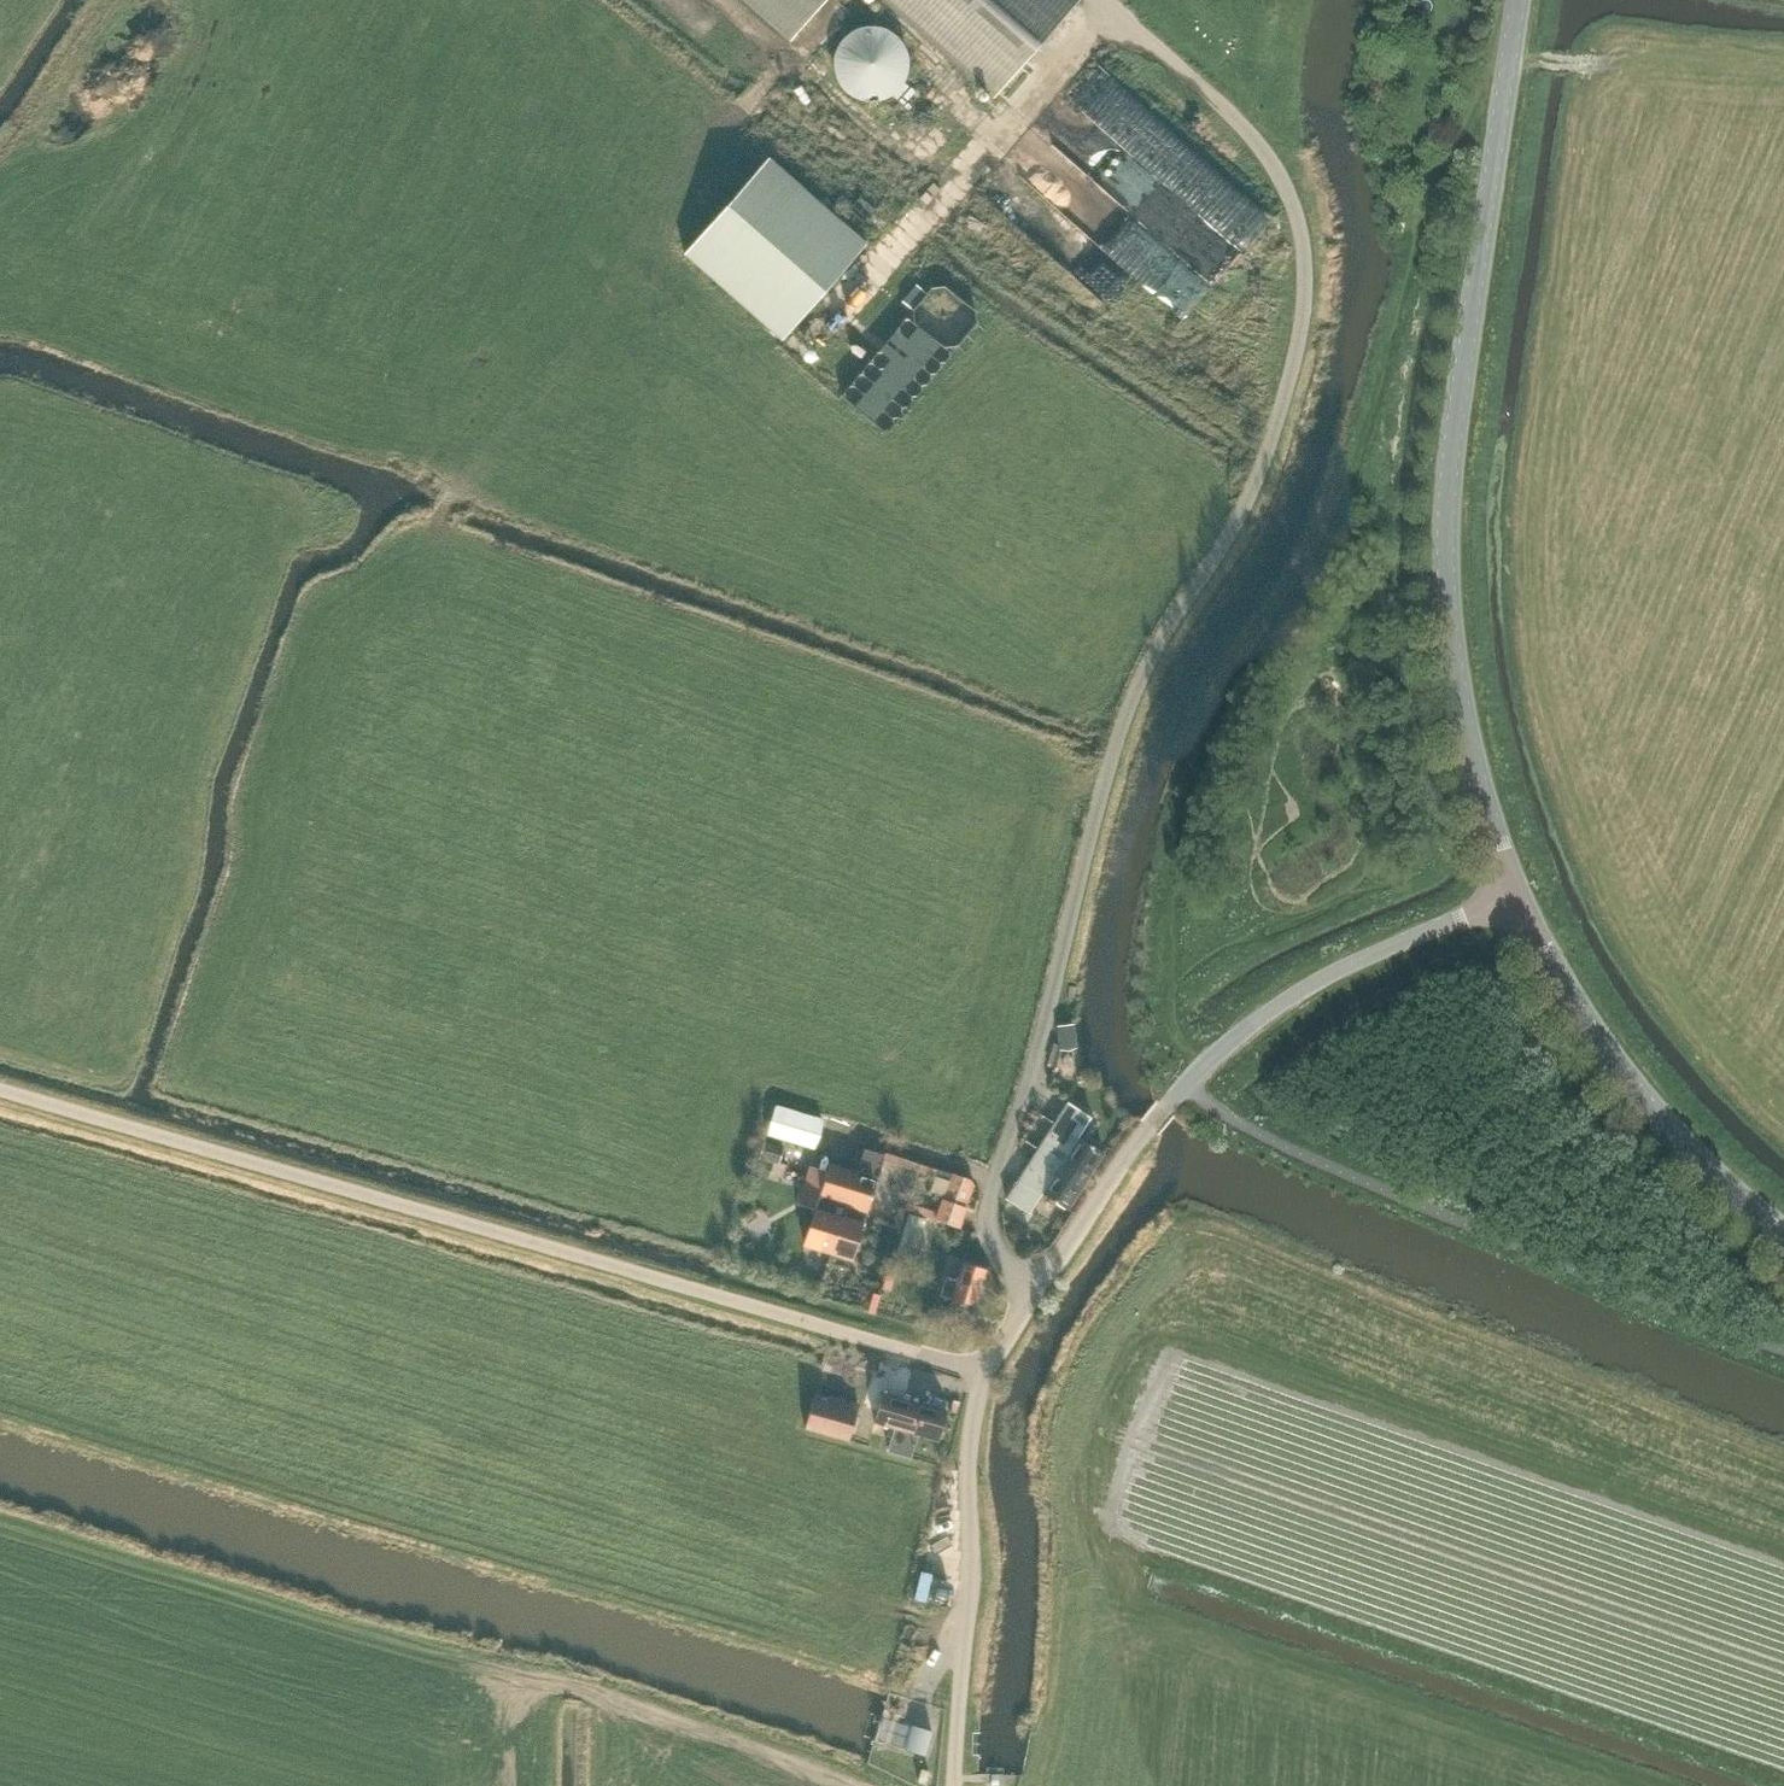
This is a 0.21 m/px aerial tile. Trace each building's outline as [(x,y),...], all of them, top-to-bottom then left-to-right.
[(788,34),(818,0),(749,0),(788,34)] [(997,95),(1077,3),(1073,0),(889,0),(997,95)] [(909,63),(908,60),(908,57),(908,56),(907,52),(906,50),(904,46),(903,44),(900,41),(898,38),(895,35),(892,33),(888,31),(886,30),(882,28),(880,28),(876,27),(872,27),(868,27),(864,27),(861,28),(859,29),(854,31),(851,33),(848,34),(846,36),(843,40),(841,42),(839,45),(837,48),(835,52),(835,55),(834,58),(833,62),(833,66),(834,70),(835,74),(836,78),(837,82),(839,85),(842,88),(844,91),(847,94),(849,95),(853,97),(856,99),(859,100),(861,101),(865,102),(869,102),(872,102),(876,102),(878,101),(882,101),(886,99),(890,97),(894,95),(897,92),(899,89),(901,87),(903,85),(905,82),(906,78),(907,74),(908,70),(909,67),(909,63)] [(781,150),(779,167),(801,170),(803,154),(781,150)] [(685,254),(782,340),(866,244),(769,159),(685,254)] [(1074,1022),(1056,1025),(1059,1049),(1077,1047),(1074,1022)] [(775,1103),(765,1134),(813,1149),(823,1118),(775,1103)] [(1088,1115),(1069,1103),(1038,1151),(1085,1181),(1104,1154),(1076,1135),(1088,1115)] [(783,1145),(763,1140),(758,1158),(778,1163),(783,1145)] [(866,1214),(878,1178),(885,1155),(864,1149),(857,1172),(856,1172),(842,1217),(843,1217),(831,1253),(853,1260),(864,1224),(863,1224),(866,1214)] [(1028,1214),(1042,1193),(1067,1210),(1085,1181),(1038,1151),(1020,1179),(1006,1200),(1028,1214)] [(918,1172),(921,1164),(886,1153),(883,1161),(918,1172)] [(804,1245),(810,1247),(831,1253),(843,1217),(842,1217),(856,1172),(829,1163),(818,1200),(804,1245)] [(970,1180),(951,1174),(942,1201),(966,1208),(974,1187),(970,1180)] [(972,1315),(974,1307),(986,1271),(963,1263),(957,1281),(946,1277),(941,1295),(952,1298),(949,1308),(972,1315)] [(848,1441),(859,1405),(815,1392),(804,1429),(848,1441)] [(938,1440),(946,1412),(882,1394),(874,1422),(938,1440)] [(925,1755),(932,1731),(912,1725),(905,1749),(925,1755)] [(930,1771),(921,1769),(917,1783),(926,1785),(930,1771)]
